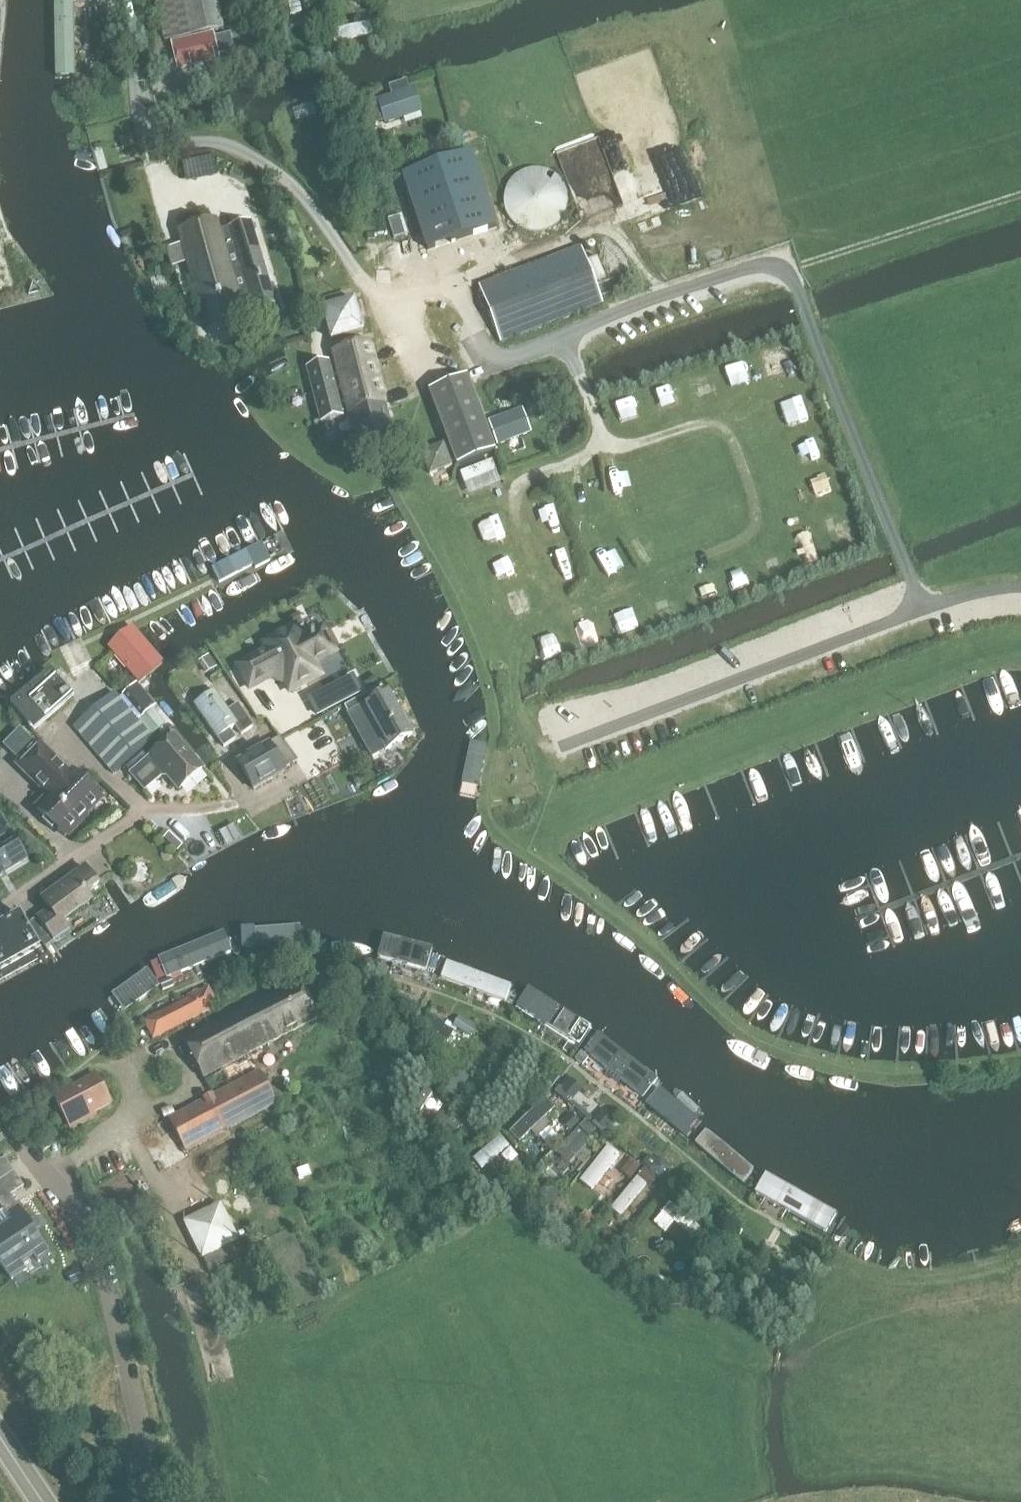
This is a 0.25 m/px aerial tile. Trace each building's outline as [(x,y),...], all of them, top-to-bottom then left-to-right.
[(217,0),(156,0),(165,41),(223,28),(217,0)] [(305,0),(290,0),(295,18),(308,14),(305,0)] [(76,10),(56,10),(57,82),(77,82),(76,10)] [(376,34),(372,21),(334,30),(337,44),(376,34)] [(214,32),(172,41),(177,65),(220,56),(214,32)] [(386,125),(421,114),(414,89),(410,90),(407,81),(389,87),(392,96),(378,101),(367,104),(374,125),(384,122),(386,125)] [(472,152),(403,175),(403,176),(428,251),(497,228),(473,154),(472,152)] [(564,196),(564,195),(564,190),(562,184),(559,179),(556,174),(551,170),(546,168),(541,166),(534,165),(529,165),(523,167),(518,169),(512,173),(509,177),(506,182),(503,189),(503,195),(503,200),(504,205),(506,210),(510,216),(515,220),(521,224),(531,226),(536,226),(542,225),(547,223),(553,219),(558,214),(561,209),(563,202),(564,196)] [(502,207),(493,211),(500,233),(510,230),(502,207)] [(394,239),(408,234),(401,215),(388,220),(394,239)] [(255,310),(275,304),(250,224),(229,230),(230,232),(221,235),(217,220),(178,232),(208,330),(246,318),(240,298),(250,295),(255,310)] [(581,246),(479,286),(501,343),(603,304),(581,246)] [(358,453),(395,443),(369,343),(332,353),(358,453)] [(307,369),(321,423),(343,418),(328,363),(307,369)] [(429,390),(457,465),(497,451),(469,375),(429,390)] [(523,409),(517,411),(488,422),(498,447),(532,433),(523,409)] [(431,470),(449,464),(444,446),(426,451),(431,470)] [(464,484),(497,472),(493,461),(460,473),(464,484)] [(253,564),(255,567),(270,559),(262,545),(249,552),(248,549),(247,550),(247,551),(219,566),(219,565),(217,566),(218,568),(213,571),(219,582),(253,564)] [(315,663),(336,652),(323,628),(314,633),(313,631),(308,634),(309,636),(302,639),(296,627),(265,643),(269,650),(238,666),(250,689),(273,677),(274,679),(282,681),(284,680),(290,692),(321,676),(315,663)] [(139,680),(161,662),(133,628),(111,647),(139,680)] [(215,691),(195,705),(218,739),(221,743),(234,734),(239,731),(246,726),(239,716),(245,712),(250,708),(228,675),(214,685),(218,689),(215,691)] [(35,728),(69,699),(50,678),(17,706),(35,728)] [(151,736),(168,722),(137,685),(120,700),(151,736)] [(382,687),(345,707),(349,714),(362,706),(387,750),(413,735),(389,692),(386,693),(382,687)] [(120,700),(114,693),(74,728),(113,774),(154,740),(151,736),(120,700)] [(174,737),(130,774),(145,791),(161,777),(170,778),(180,789),(203,770),(174,737)] [(270,745),(269,744),(238,762),(254,790),(285,772),(284,769),(297,762),(281,739),(270,745)] [(470,741),(462,784),(480,787),(488,744),(470,741)] [(47,800),(38,810),(65,836),(67,834),(73,835),(79,829),(79,821),(84,815),(85,816),(101,800),(74,773),(70,776),(39,746),(20,766),(47,793),(47,800)] [(27,860),(0,817),(0,877),(27,860)] [(64,923),(93,903),(88,896),(99,887),(85,868),(42,899),(50,910),(38,918),(55,941),(69,931),(64,923)] [(27,925),(22,916),(0,928),(0,966),(42,943),(29,924),(27,925)] [(303,926),(243,929),(243,949),(303,946),(303,926)] [(327,952),(376,961),(381,937),(332,928),(327,952)] [(156,957),(166,979),(232,952),(223,930),(156,957)] [(380,958),(428,971),(435,948),(386,935),(380,958)] [(504,1002),(511,983),(447,959),(440,978),(504,1002)] [(158,986),(147,970),(107,996),(118,1013),(158,986)] [(204,1079),(319,1019),(299,981),(184,1042),(204,1079)] [(529,987),(517,1006),(581,1046),(593,1027),(529,987)] [(154,1040),(218,1006),(209,989),(144,1022),(154,1040)] [(422,1025),(449,1042),(457,1027),(454,1025),(448,1021),(445,1025),(428,1015),(422,1025)] [(459,1017),(458,1019),(454,1025),(457,1027),(466,1033),(471,1025),(471,1024),(459,1017)] [(660,1079),(602,1033),(586,1054),(644,1099),(660,1079)] [(513,1047),(509,1055),(528,1066),(532,1058),(529,1057),(529,1056),(527,1055),(513,1047)] [(213,1097),(170,1119),(187,1151),(276,1104),(259,1072),(231,1087),(213,1097)] [(446,1091),(456,1098),(469,1078),(459,1072),(446,1091)] [(550,1072),(543,1081),(552,1088),(559,1078),(550,1072)] [(69,1125),(111,1103),(97,1076),(55,1098),(69,1125)] [(562,1089),(573,1100),(581,1090),(584,1087),(572,1078),(571,1078),(569,1081),(562,1089)] [(416,1086),(412,1092),(416,1095),(420,1089),(416,1086)] [(647,1103),(690,1138),(704,1121),(661,1086),(647,1103)] [(424,1090),(414,1107),(422,1112),(433,1095),(424,1090)] [(556,1107),(546,1097),(512,1132),(521,1142),(556,1107)] [(605,1108),(604,1109),(595,1119),(607,1130),(617,1118),(605,1108)] [(467,1121),(458,1111),(446,1123),(455,1133),(467,1121)] [(704,1127),(692,1141),(750,1191),(762,1177),(704,1127)] [(561,1155),(570,1163),(592,1140),(583,1132),(561,1155)] [(54,1133),(42,1140),(40,1138),(34,1143),(43,1153),(49,1148),(50,1149),(65,1141),(64,1140),(54,1133)] [(510,1145),(501,1136),(475,1159),(484,1168),(510,1145)] [(621,1154),(609,1145),(581,1181),(593,1190),(621,1154)] [(523,1153),(513,1164),(519,1170),(529,1160),(523,1153)] [(650,1155),(643,1163),(663,1180),(674,1168),(661,1157),(658,1161),(650,1155)] [(641,1166),(631,1158),(622,1171),(632,1179),(641,1166)] [(12,1281),(26,1272),(21,1265),(35,1256),(39,1263),(51,1255),(34,1231),(38,1229),(32,1221),(29,1223),(11,1196),(24,1187),(4,1159),(0,1162),(0,1205),(4,1211),(0,1214),(0,1263),(12,1281)] [(646,1167),(638,1176),(650,1187),(658,1178),(646,1167)] [(754,1196),(825,1235),(837,1214),(766,1175),(754,1196)] [(647,1184),(638,1177),(613,1208),(622,1215),(647,1184)] [(694,1223),(694,1222),(670,1203),(663,1211),(683,1227),(682,1229),(694,1238),(701,1229),(694,1223)] [(810,1258),(809,1260),(819,1266),(821,1263),(822,1260),(812,1254),(810,1258)] [(800,1258),(792,1262),(796,1273),(805,1269),(800,1258)] [(792,1262),(778,1268),(782,1279),(796,1273),(792,1262)] [(659,1274),(655,1281),(662,1286),(667,1280),(659,1274)]
